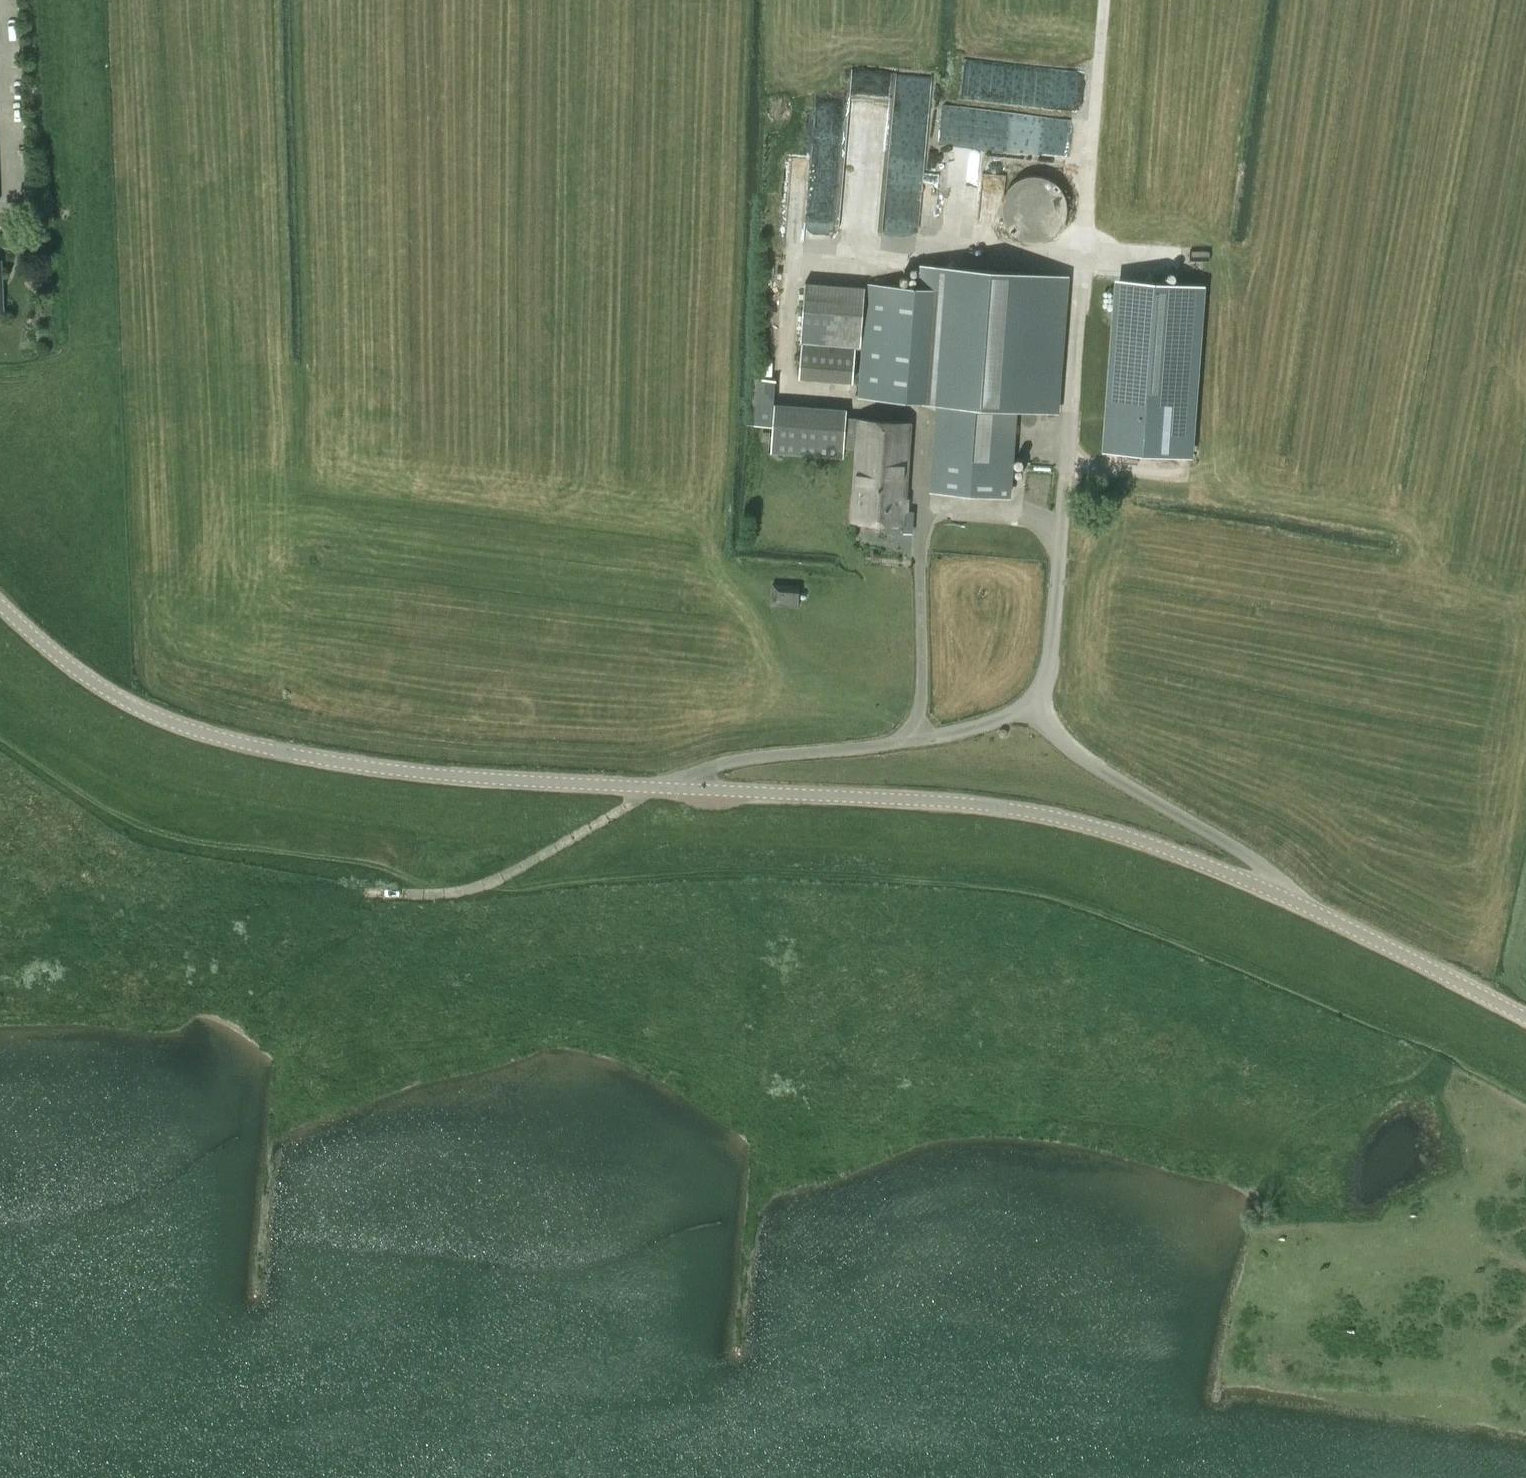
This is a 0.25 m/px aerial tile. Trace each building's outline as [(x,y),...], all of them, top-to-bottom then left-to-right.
[(947,139),(961,140),(961,105),(948,105),(947,139)] [(1002,202),(1001,209),(1002,216),(1003,220),(1005,225),(1008,229),(1011,232),(1014,235),(1018,238),(1022,240),(1024,240),(1026,241),(1029,241),(1031,242),(1035,242),(1038,242),(1042,241),(1046,240),(1050,238),(1054,236),(1058,232),(1060,230),(1063,226),(1065,221),(1067,217),(1068,213),(1068,209),(1068,205),(1067,200),(1065,196),(1063,192),(1061,188),(1058,185),(1055,182),(1050,179),(1043,177),(1034,176),(1030,176),(1026,177),(1022,178),(1018,180),(1015,182),(1011,185),(1009,188),(1006,191),(1003,197),(1002,202)] [(937,407),(931,495),(1007,500),(1013,412),(1054,415),(1064,275),(935,266),(933,288),(865,283),(865,287),(803,283),(799,331),(801,331),(797,378),(858,383),(857,401),(937,407)] [(1199,285),(1120,279),(1108,448),(1187,454),(1199,285)] [(774,424),(772,452),(845,455),(847,405),(776,402),(777,377),(758,377),(756,423),(774,424)] [(848,414),(847,445),(854,445),(855,415),(848,414)] [(909,421),(857,418),(851,520),(905,524),(909,421)] [(809,573),(779,572),(779,594),(808,595),(809,573)]
